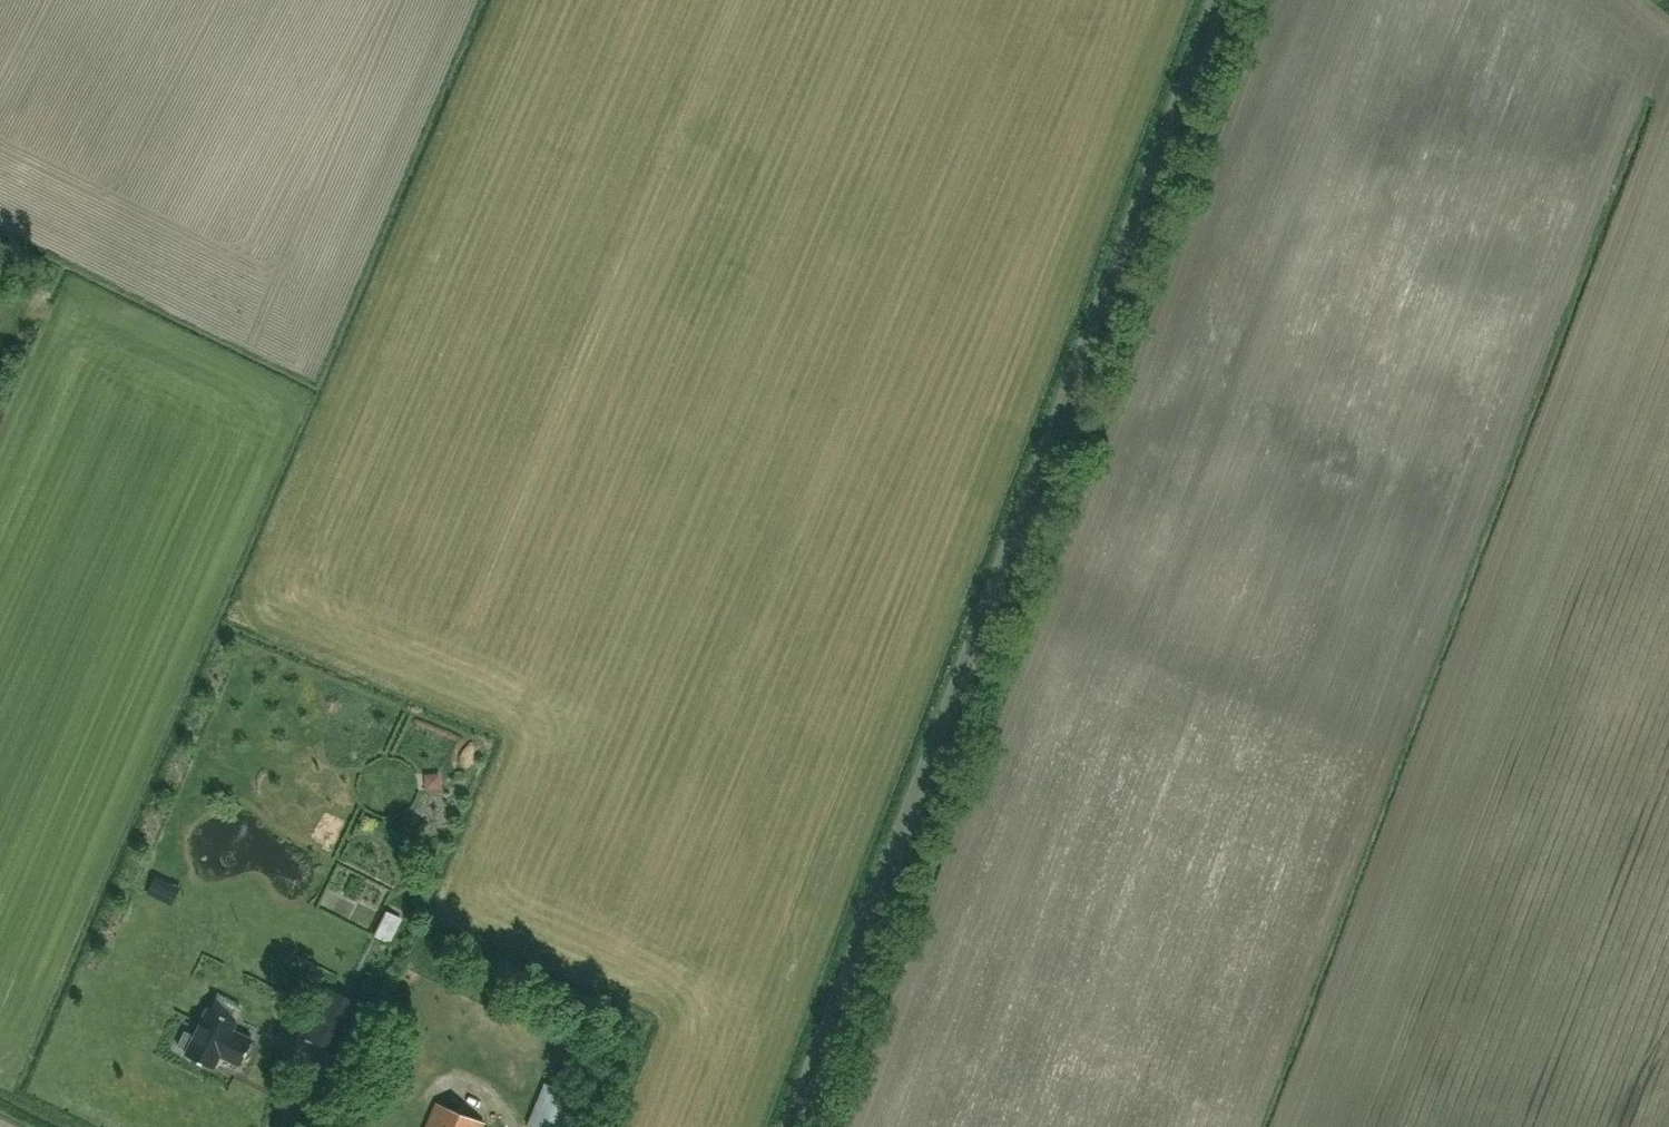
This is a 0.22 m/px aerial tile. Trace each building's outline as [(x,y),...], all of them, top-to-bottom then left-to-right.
[(303,1036),(317,1042),(335,1052),(359,1004),(341,995),(327,988),(303,1036)] [(185,1054),(213,1068),(220,1053),(227,1057),(226,1059),(239,1065),(252,1040),(232,1030),(236,1022),(208,1008),(194,1036),(185,1031),(178,1046),(187,1050),(185,1054)] [(527,1126),(530,1126),(570,1126),(581,1099),(545,1084),(527,1126)] [(484,1121),(436,1101),(425,1126),(482,1126),(484,1121)]
